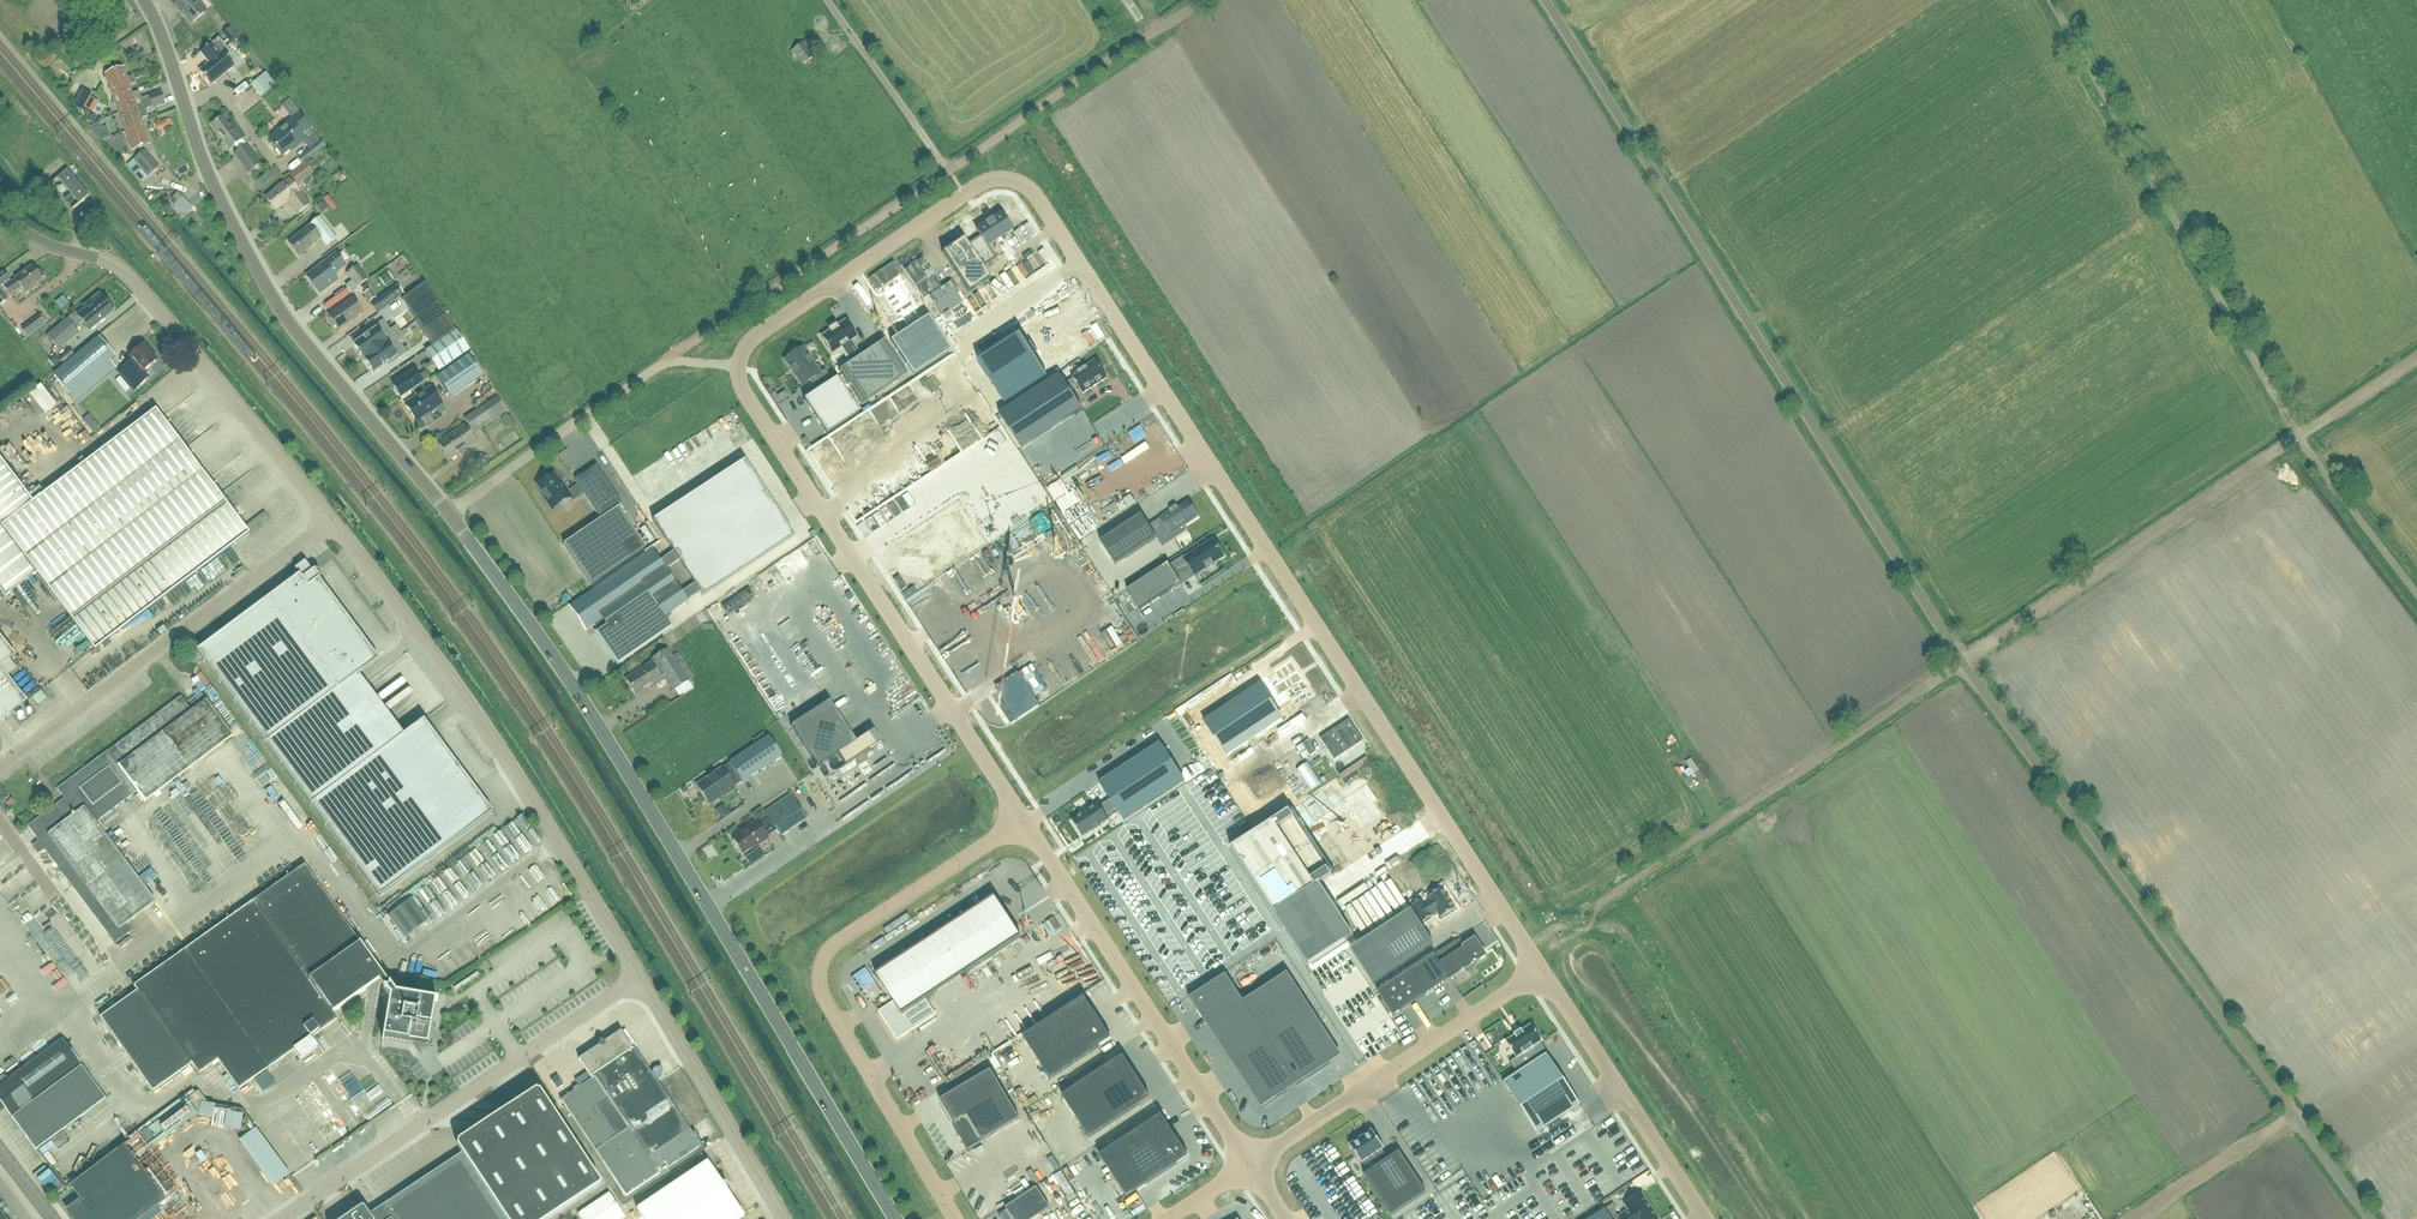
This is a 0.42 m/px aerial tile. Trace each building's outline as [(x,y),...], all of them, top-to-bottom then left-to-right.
[(195,1),(196,0),(178,0),(179,2),(174,6),(180,14),(181,13),(191,25),(205,13),(195,1)] [(117,18),(111,21),(116,31),(123,28),(117,18)] [(220,40),(225,46),(232,40),(227,33),(220,40)] [(813,58),(821,52),(815,45),(809,38),(802,43),(802,44),(792,51),(789,53),(792,56),(794,54),(802,65),(812,57),(813,58)] [(199,71),(211,87),(212,86),(211,86),(234,68),(235,68),(226,57),(231,54),(219,39),(199,55),(199,56),(203,53),(211,62),(200,71),(199,71)] [(231,80),(242,93),(261,77),(250,64),(231,80)] [(110,88),(133,80),(132,76),(126,79),(123,70),(106,76),(110,88)] [(135,80),(147,76),(145,70),(133,75),(135,80)] [(133,80),(110,88),(115,101),(138,93),(138,92),(131,95),(128,86),(134,84),(133,80)] [(82,90),(73,107),(82,112),(84,109),(90,99),(92,95),(82,90)] [(142,106),(162,99),(160,92),(147,97),(147,98),(141,100),(138,93),(115,101),(119,114),(142,106)] [(90,99),(84,109),(92,114),(98,103),(90,99)] [(123,126),(140,120),(140,119),(146,117),(143,109),(150,107),(151,108),(164,103),(162,99),(142,106),(119,114),(123,126)] [(96,116),(89,113),(86,120),(93,123),(96,116)] [(276,135),(268,141),(281,157),(293,147),(295,148),(302,142),(309,151),(298,160),(302,166),(325,148),(320,143),(298,114),(295,117),(275,133),(276,135)] [(221,117),(211,126),(229,149),(244,138),(231,122),(227,125),(221,117)] [(140,120),(123,126),(132,151),(149,145),(140,120)] [(101,124),(91,128),(102,142),(111,138),(107,128),(103,129),(101,124)] [(248,174),(260,164),(246,146),(234,155),(248,174)] [(148,176),(158,168),(144,151),(134,160),(148,176)] [(129,166),(126,155),(116,158),(119,169),(129,166)] [(297,187),(314,174),(306,164),(289,176),(297,187)] [(133,184),(142,179),(135,168),(127,173),(133,184)] [(79,205),(88,196),(67,170),(57,179),(79,205)] [(262,188),(274,178),(269,172),(257,181),(262,188)] [(309,206),(289,180),(282,185),(281,184),(273,190),(274,191),(265,198),(275,212),(287,202),(297,215),(309,206)] [(176,204),(182,198),(179,195),(173,201),(176,204)] [(188,204),(180,212),(183,216),(192,207),(188,204)] [(963,240),(941,255),(968,294),(989,281),(982,269),(996,260),(987,247),(1011,232),(1000,215),(991,221),(985,225),(976,231),(980,237),(967,246),(963,240)] [(325,247),(335,239),(319,218),(288,242),(299,257),(320,240),(325,247)] [(336,255),(307,277),(319,294),(336,281),(332,275),(344,266),(336,255)] [(356,288),(368,279),(358,266),(346,274),(356,288)] [(36,287),(35,285),(42,280),(41,280),(44,278),(44,276),(41,271),(39,271),(36,273),(32,267),(15,279),(15,280),(5,288),(10,296),(21,288),(26,294),(36,287)] [(0,276),(0,288),(10,281),(4,273),(0,276)] [(898,284),(882,294),(897,317),(899,316),(908,331),(890,343),(913,377),(950,352),(927,318),(919,323),(910,309),(913,307),(898,284)] [(377,313),(403,295),(396,285),(370,304),(377,313)] [(425,285),(402,300),(431,346),(454,331),(425,285)] [(8,301),(5,296),(0,289),(0,306),(8,301)] [(369,303),(377,298),(370,289),(363,295),(369,303)] [(101,297),(99,295),(83,308),(85,310),(78,316),(76,313),(47,337),(58,350),(78,334),(72,326),(80,319),(90,331),(105,318),(104,317),(112,310),(107,304),(108,301),(104,297),(102,298),(101,297)] [(338,331),(362,314),(352,299),(328,316),(338,331)] [(831,331),(823,337),(834,353),(841,348),(851,363),(839,372),(862,406),(899,381),(876,346),(861,357),(851,341),(858,337),(847,321),(839,326),(837,324),(830,329),(831,331)] [(368,336),(352,347),(362,360),(398,335),(394,329),(388,333),(381,323),(366,333),(368,336)] [(30,324),(21,330),(27,339),(36,332),(30,324)] [(438,372),(468,352),(455,332),(425,352),(438,372)] [(400,334),(364,360),(373,373),(384,366),(387,364),(389,362),(390,365),(406,354),(398,344),(404,340),(400,334)] [(76,402),(87,393),(115,369),(109,362),(114,357),(99,339),(65,367),(54,376),(76,402)] [(1020,339),(980,365),(1006,405),(1046,379),(1020,339)] [(153,367),(152,365),(157,362),(144,346),(130,358),(132,361),(123,369),(117,373),(133,393),(150,380),(144,373),(151,367),(152,368),(153,367)] [(803,348),(784,360),(802,387),(812,381),(818,391),(804,401),(826,435),(859,414),(836,380),(832,382),(825,370),(820,374),(803,348)] [(70,350),(59,359),(63,365),(74,355),(70,350)] [(468,356),(436,378),(450,399),(482,377),(468,356)] [(1079,403),(1072,394),(1079,389),(1083,394),(1107,379),(1095,361),(1071,377),(1073,379),(1066,384),(1060,375),(999,415),(1022,450),(1073,417),(1072,417),(1082,410),(1078,404),(1079,403)] [(418,377),(414,371),(392,386),(394,389),(393,389),(397,396),(398,395),(400,398),(429,378),(425,372),(418,377)] [(2236,373),(2224,376),(2226,383),(2219,385),(2221,392),(2232,389),(2234,395),(2241,392),(2236,373)] [(45,414),(56,405),(41,386),(30,395),(45,414)] [(416,422),(442,404),(430,387),(404,405),(416,422)] [(486,426),(505,413),(495,399),(465,420),(472,431),(484,424),(486,426)] [(6,597),(37,574),(95,651),(249,535),(155,412),(33,503),(0,460),(0,590),(6,597)] [(83,421),(94,434),(100,429),(98,426),(103,422),(97,415),(92,420),(89,416),(83,421)] [(489,436),(498,430),(494,424),(485,430),(489,436)] [(449,461),(475,443),(463,426),(438,444),(449,461)] [(80,437),(74,427),(63,435),(69,444),(80,437)] [(595,633),(610,655),(620,648),(627,658),(670,628),(663,617),(687,601),(700,594),(702,597),(793,537),(743,462),(653,522),(673,553),(660,562),(652,550),(569,607),(585,630),(594,624),(598,631),(595,633)] [(644,548),(617,507),(620,504),(596,468),(575,482),(577,486),(568,493),(565,488),(563,489),(554,475),(550,477),(548,475),(539,481),(541,484),(537,486),(546,500),(544,500),(551,510),(570,498),(572,502),(583,494),(599,519),(563,544),(590,585),(644,548)] [(211,483),(221,477),(218,471),(208,478),(211,483)] [(1141,515),(1100,542),(1116,565),(1157,538),(1154,534),(1166,526),(1171,535),(1198,518),(1187,502),(1177,508),(1176,507),(1170,511),(1170,512),(1149,526),(1141,515)] [(1184,557),(1170,567),(1176,576),(1189,567),(1195,576),(1222,558),(1218,552),(1220,551),(1213,541),(1185,559),(1184,557)] [(1168,564),(1127,591),(1140,611),(1181,585),(1176,576),(1170,567),(1168,564)] [(319,580),(320,579),(320,578),(320,577),(320,576),(320,575),(320,574),(319,573),(318,572),(317,571),(316,571),(315,571),(314,571),(313,571),(312,572),(311,572),(311,573),(310,574),(310,575),(302,580),(299,576),(196,652),(379,898),(492,814),(423,721),(403,736),(358,676),(378,661),(319,581),(319,580)] [(15,656),(0,637),(0,668),(15,656)] [(672,657),(667,649),(651,660),(652,661),(645,666),(625,680),(635,696),(649,687),(650,689),(660,683),(657,680),(662,676),(672,691),(688,681),(688,680),(693,676),(678,653),(672,657)] [(1266,676),(1257,683),(1260,686),(1269,702),(1285,691),(1295,706),(1309,697),(1306,691),(1310,689),(1304,679),(1298,669),(1298,670),(1291,660),(1273,672),(1279,682),(1273,686),(1266,676)] [(26,702),(0,668),(0,722),(26,702)] [(1260,686),(1204,721),(1227,757),(1282,722),(1269,702),(1260,686)] [(192,713),(189,708),(181,697),(87,769),(86,768),(71,779),(57,790),(58,790),(65,785),(68,789),(62,794),(65,799),(28,827),(44,850),(45,849),(115,943),(114,944),(115,944),(131,932),(130,932),(125,925),(155,903),(154,903),(153,903),(94,824),(137,792),(145,803),(233,737),(206,701),(205,701),(206,702),(192,713)] [(829,702),(790,727),(817,768),(837,755),(845,766),(876,746),(868,734),(855,742),(829,702)] [(742,784),(781,757),(768,737),(730,763),(728,764),(729,764),(721,769),(696,786),(709,805),(726,793),(727,794),(734,789),(733,788),(741,782),(742,784)] [(1160,744),(1099,784),(1110,800),(1118,812),(1124,822),(1185,782),(1160,744)] [(863,786),(869,795),(876,791),(874,789),(877,787),(872,780),(863,786)] [(1333,784),(1232,851),(1310,967),(1354,937),(1319,886),(1336,874),(1310,834),(1345,810),(1351,819),(1357,815),(1364,825),(1367,823),(1368,825),(1383,815),(1376,804),(1379,802),(1367,784),(1344,799),(1333,784)] [(9,797),(4,790),(0,793),(0,794),(5,801),(9,797)] [(780,837),(806,820),(789,795),(763,813),(768,819),(758,826),(755,822),(731,838),(742,854),(756,844),(757,846),(767,839),(766,838),(776,831),(780,837)] [(1098,805),(1072,822),(1083,838),(1109,821),(1107,819),(1118,812),(1110,800),(1099,807),(1098,805)] [(216,836),(223,844),(240,831),(228,815),(218,823),(224,830),(216,836)] [(684,816),(674,823),(679,829),(689,822),(684,816)] [(498,867),(525,846),(522,843),(531,837),(515,817),(497,832),(481,845),(498,867)] [(688,825),(680,830),(684,837),(692,832),(688,825)] [(710,869),(721,862),(715,853),(704,860),(710,869)] [(7,870),(13,878),(18,875),(11,866),(7,870)] [(388,985),(304,866),(256,900),(337,1010),(378,982),(389,997),(382,1040),(383,1040),(384,1038),(427,1045),(435,1001),(437,1002),(437,1001),(395,993),(388,985)] [(519,880),(503,888),(508,897),(514,895),(518,905),(545,893),(535,871),(518,879),(519,880)] [(23,895),(29,892),(22,880),(16,883),(23,895)] [(1422,901),(1411,907),(1413,910),(1412,911),(1417,920),(1419,919),(1422,924),(1437,914),(1440,920),(1455,910),(1442,890),(1427,900),(1429,902),(1424,904),(1422,901)] [(876,976),(893,1002),(878,1012),(878,1013),(880,1012),(887,1023),(886,1024),(886,1025),(888,1024),(896,1036),(894,1037),(895,1038),(896,1037),(897,1038),(899,1037),(898,1036),(909,1029),(909,1030),(911,1029),(910,1028),(921,1021),(921,1022),(923,1021),(922,1020),(933,1013),(933,1014),(934,1013),(926,1000),(1021,937),(994,897),(876,976)] [(499,901),(506,913),(511,910),(504,898),(499,901)] [(238,1090),(337,1020),(333,1014),(337,1010),(256,900),(215,929),(134,987),(137,992),(100,1018),(152,1092),(192,1065),(199,1074),(217,1061),(238,1090)] [(31,913),(40,926),(50,919),(40,906),(31,913)] [(1411,911),(1350,951),(1373,987),(1434,946),(1411,911)] [(1456,941),(1432,957),(1448,981),(1474,964),(1475,965),(1477,963),(1477,962),(1485,957),(1475,941),(1465,947),(1460,939),(1456,942),(1456,941)] [(1448,981),(1432,957),(1377,993),(1393,1017),(1448,981)] [(1287,974),(1243,1003),(1298,1085),(1331,1064),(1328,1060),(1339,1053),(1287,974)] [(1225,976),(1189,1000),(1203,1021),(1207,1018),(1253,1087),(1248,1090),(1261,1109),(1288,1092),(1286,1088),(1295,1082),(1297,1086),(1298,1085),(1243,1003),(1225,976)] [(1,1002),(9,996),(0,985),(0,1001),(1,1002)] [(1084,998),(1023,1039),(1050,1080),(1111,1040),(1084,998)] [(623,1025),(601,1040),(615,1060),(636,1045),(623,1025)] [(1504,1083),(1537,1134),(1580,1106),(1579,1104),(1573,1104),(1572,1093),(1566,1094),(1565,1082),(1554,1066),(1556,1065),(1541,1043),(1542,1042),(1531,1025),(1522,1031),(1522,1030),(1514,1035),(1515,1036),(1506,1042),(1516,1058),(1510,1062),(1517,1074),(1504,1083)] [(35,1034),(43,1043),(49,1038),(42,1029),(35,1034)] [(601,1040),(591,1047),(604,1067),(615,1060),(601,1040)] [(105,1100),(80,1064),(62,1041),(0,1087),(0,1102),(10,1116),(20,1108),(21,1111),(12,1118),(36,1151),(105,1100)] [(636,1045),(615,1060),(628,1079),(650,1065),(636,1045)] [(591,1047),(580,1054),(593,1074),(604,1067),(591,1047)] [(580,1054),(569,1061),(583,1081),(593,1074),(580,1054)] [(1123,1058),(1062,1098),(1089,1139),(1150,1099),(1123,1058)] [(311,1072),(328,1066),(326,1060),(309,1066),(311,1072)] [(615,1060),(604,1067),(618,1087),(628,1079),(615,1060)] [(569,1061),(559,1069),(572,1088),(583,1081),(569,1061)] [(604,1067),(593,1074),(607,1094),(618,1087),(604,1067)] [(559,1069),(548,1076),(562,1096),(572,1088),(559,1069)] [(991,1072),(940,1102),(968,1151),(1020,1121),(991,1072)] [(593,1074),(583,1081),(596,1101),(607,1094),(593,1074)] [(300,1088),(314,1106),(327,1096),(312,1078),(300,1088)] [(583,1081),(572,1088),(586,1108),(596,1101),(583,1081)] [(353,1087),(357,1099),(372,1094),(368,1082),(353,1087)] [(572,1088),(562,1096),(575,1115),(586,1108),(572,1088)] [(600,1185),(539,1093),(535,1091),(457,1142),(456,1147),(461,1154),(367,1216),(362,1208),(346,1218),(548,1218),(600,1185)] [(155,1140),(205,1103),(198,1093),(148,1130),(147,1130),(137,1137),(146,1150),(157,1142),(155,1140)] [(670,1094),(648,1109),(662,1129),(684,1114),(670,1094)] [(360,1125),(370,1117),(362,1106),(351,1114),(360,1125)] [(648,1109),(638,1116),(651,1136),(662,1129),(648,1109)] [(684,1114),(662,1129),(675,1149),(697,1134),(684,1114)] [(348,1115),(336,1123),(343,1134),(356,1126),(348,1115)] [(638,1116),(627,1124),(641,1143),(651,1136),(638,1116)] [(1161,1117),(1100,1157),(1127,1199),(1189,1158),(1161,1117)] [(627,1124),(617,1131),(630,1151),(641,1143),(627,1124)] [(335,1129),(323,1137),(330,1146),(341,1138),(335,1129)] [(662,1129),(651,1136),(665,1156),(675,1149),(662,1129)] [(617,1131),(606,1138),(619,1158),(630,1151),(617,1131)] [(1358,1141),(1349,1146),(1361,1164),(1373,1156),(1382,1151),(1384,1149),(1372,1131),(1363,1137),(1358,1140),(1358,1141)] [(315,1156),(327,1148),(317,1134),(305,1142),(315,1156)] [(651,1136),(641,1143),(654,1163),(665,1156),(651,1136)] [(137,1137),(125,1147),(124,1146),(91,1171),(92,1173),(72,1187),(84,1203),(70,1215),(73,1218),(133,1218),(151,1218),(159,1212),(152,1204),(162,1196),(134,1159),(146,1150),(137,1137)] [(606,1138),(595,1145),(609,1165),(619,1158),(606,1138)] [(303,1142),(290,1150),(299,1167),(313,1160),(303,1142)] [(641,1143),(630,1151),(644,1170),(654,1163),(641,1143)] [(630,1151),(619,1158),(633,1178),(644,1170),(630,1151)] [(1379,1165),(1363,1176),(1391,1217),(1426,1193),(1399,1152),(1388,1160),(1382,1151),(1373,1156),(1379,1165)] [(619,1158),(609,1165),(622,1185),(633,1178),(619,1158)] [(743,1216),(725,1189),(726,1185),(721,1184),(707,1163),(636,1210),(643,1218),(740,1218),(743,1216)] [(1000,1215),(1002,1218),(1035,1218),(1050,1209),(1037,1188),(1005,1209),(1007,1211),(1000,1215)] [(577,1214),(580,1218),(623,1218),(625,1218),(608,1194),(577,1214)] [(1642,1195),(1626,1205),(1631,1213),(1622,1218),(1658,1218),(1642,1195)] [(18,1201),(14,1204),(22,1215),(26,1211),(18,1201)] [(1605,1210),(1591,1218),(1610,1218),(1605,1210)]
